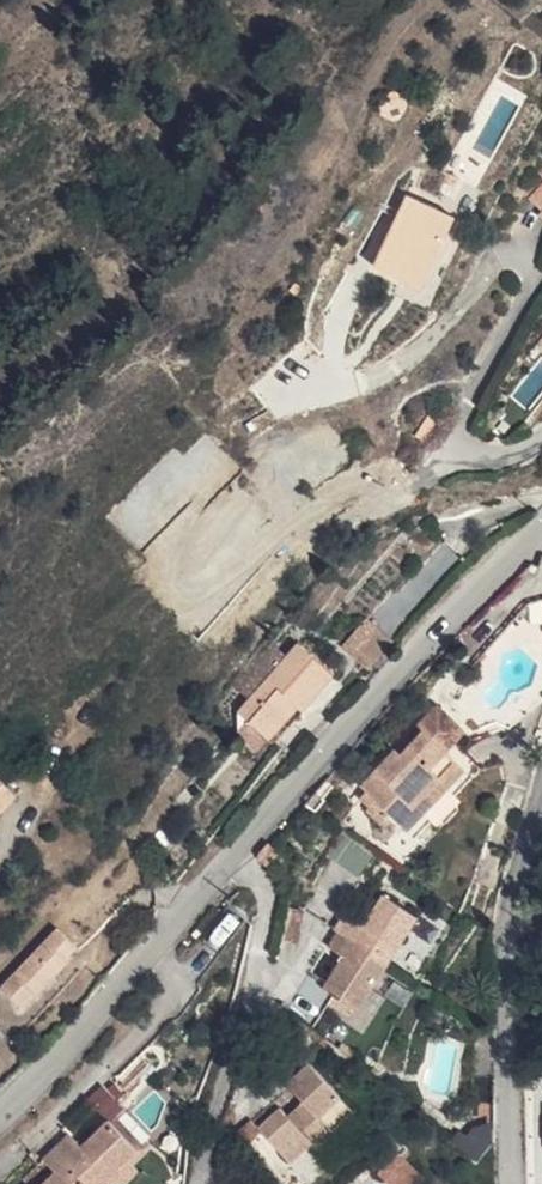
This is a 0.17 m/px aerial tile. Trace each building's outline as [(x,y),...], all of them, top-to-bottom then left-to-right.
[(455,214),(410,194),(379,264),(424,284),(455,214)] [(358,630),(347,644),(372,665),(384,651),(358,630)] [(335,672),(300,640),(241,705),(253,716),(269,731),(280,740),(311,707),(307,703),(335,672)] [(467,725),(442,701),(397,747),(404,754),(429,727),(448,745),(467,725)] [(269,731),(253,716),(243,727),(259,742),(269,731)] [(448,745),(429,727),(404,754),(397,747),(364,782),(411,826),(428,808),(417,798),(441,773),(451,782),(468,764),(448,745)] [(477,772),(468,764),(451,782),(441,773),(417,798),(428,808),(411,826),(419,832),(477,772)] [(15,787),(0,772),(0,802),(15,787)] [(272,842),(262,853),(270,861),(280,851),(272,842)] [(403,876),(381,906),(363,893),(341,924),(359,938),(338,969),(371,992),(400,949),(378,934),(383,927),(405,942),(435,898),(403,876)] [(82,948),(59,927),(6,983),(25,1001),(37,988),(41,991),(82,948)] [(405,942),(383,927),(378,934),(400,949),(405,942)] [(323,1112),(338,1129),(355,1113),(315,1064),(295,1080),(310,1099),(296,1110),(287,1100),(258,1123),(280,1150),(323,1112)] [(323,1143),(338,1129),(323,1112),(280,1150),(290,1161),(317,1137),(323,1143)] [(56,1129),(42,1144),(30,1156),(43,1171),(30,1183),(79,1183),(65,1170),(70,1164),(88,1183),(125,1143),(96,1116),(71,1141),(56,1129)] [(395,1183),(415,1183),(424,1178),(406,1151),(383,1166),(395,1183)] [(65,1170),(79,1183),(86,1183),(88,1183),(70,1164),(65,1170)]
